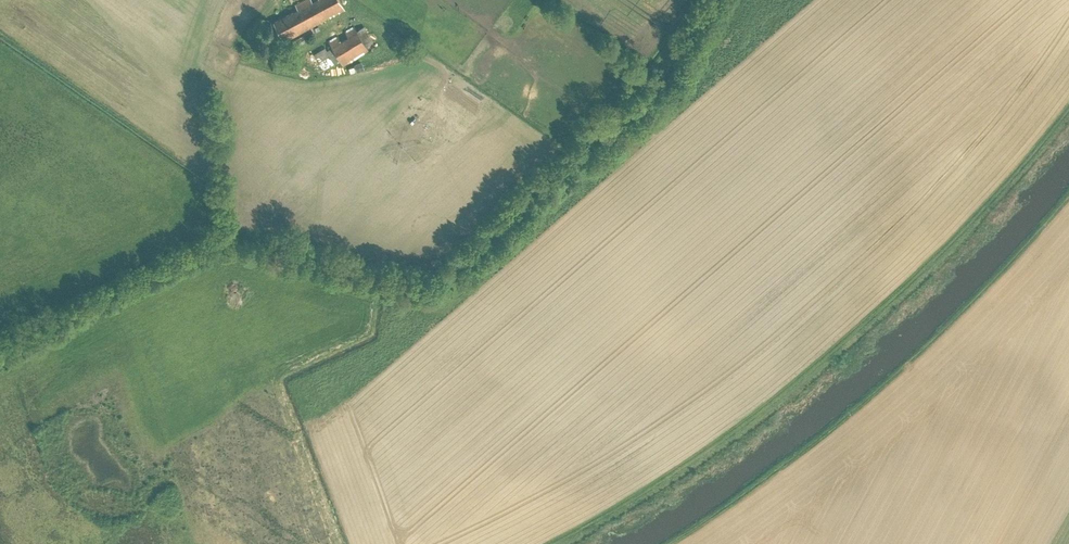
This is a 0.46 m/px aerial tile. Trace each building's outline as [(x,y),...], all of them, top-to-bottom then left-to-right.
[(274,20),(283,39),(343,8),(339,0),(314,0),(313,0),(302,0),(295,3),(298,8),(274,20)] [(342,63),(368,48),(354,25),(345,31),(348,36),(341,41),(337,35),(328,40),(342,63)] [(308,40),(305,33),(287,43),(290,49),(308,40)] [(314,53),(324,69),(334,62),(324,47),(314,53)]
